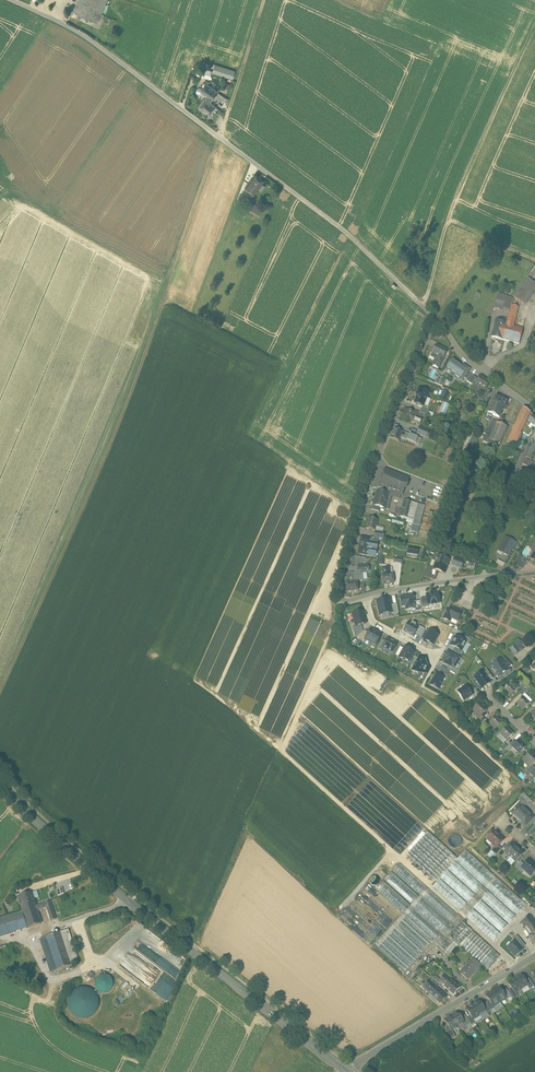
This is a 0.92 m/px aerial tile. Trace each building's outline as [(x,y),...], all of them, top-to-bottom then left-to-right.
[(73,11),(96,22),(107,0),(78,0),(73,11)] [(212,72),(232,79),(235,71),(215,64),(212,72)] [(197,75),(209,79),(212,71),(205,69),(204,72),(198,70),(197,75)] [(200,92),(203,94),(207,97),(205,99),(204,99),(198,107),(202,110),(201,111),(205,113),(206,113),(209,115),(216,107),(210,103),(214,97),(217,92),(218,92),(206,83),(202,89),(200,92)] [(226,99),(217,92),(214,97),(223,103),(226,99)] [(255,174),(245,188),(254,194),(258,189),(261,184),(264,181),(255,174)] [(262,209),(251,202),(246,209),(258,216),(262,209)] [(513,298),(498,293),(496,299),(505,302),(510,305),(513,298)] [(505,302),(496,299),(493,307),(502,310),(502,309),(505,302)] [(510,305),(505,302),(502,309),(508,311),(510,305)] [(508,320),(502,339),(519,343),(523,328),(514,326),(518,307),(512,305),(508,320)] [(501,321),(496,320),(492,336),(502,339),(508,320),(506,320),(506,322),(501,321)] [(438,355),(433,366),(438,368),(447,350),(436,345),(432,353),(438,355)] [(462,366),(453,360),(447,368),(448,368),(448,367),(456,373),(455,374),(463,380),(465,377),(467,379),(470,375),(468,373),(471,369),(463,364),(462,366)] [(467,379),(466,380),(472,384),(477,378),(471,374),(467,379)] [(481,376),(474,386),(478,389),(483,392),(490,382),(481,376)] [(429,392),(419,388),(417,392),(419,393),(415,403),(423,406),(429,392)] [(445,398),(449,392),(441,388),(438,393),(445,398)] [(486,388),(483,394),(480,400),(485,402),(488,395),(490,391),(486,388)] [(495,397),(487,416),(491,417),(492,414),(499,418),(503,409),(505,410),(507,406),(505,405),(507,402),(495,397)] [(450,404),(443,402),(437,414),(444,417),(450,404)] [(522,408),(507,441),(516,446),(523,432),(524,428),(528,420),(532,415),(523,408),(522,408)] [(414,412),(406,409),(402,419),(410,423),(411,421),(420,424),(423,418),(422,418),(423,416),(427,418),(428,415),(420,412),(420,413),(418,416),(414,414),(414,412)] [(528,420),(524,428),(528,431),(530,429),(531,429),(533,425),(534,426),(534,417),(532,415),(528,420)] [(493,420),(483,441),(487,443),(489,439),(497,422),(493,420)] [(507,427),(497,422),(489,439),(500,444),(507,427)] [(429,431),(420,427),(417,434),(426,437),(429,431)] [(403,431),(395,428),(391,437),(399,440),(400,438),(401,435),(403,431)] [(473,434),(469,432),(462,452),(466,454),(473,434)] [(405,437),(403,440),(419,446),(421,439),(406,433),(405,437)] [(525,457),(523,463),(531,467),(534,462),(525,457)] [(503,467),(492,462),(484,479),(495,484),(503,467)] [(381,486),(378,485),(378,486),(377,489),(377,491),(382,492),(383,487),(398,493),(397,497),(400,498),(405,485),(408,485),(408,483),(406,482),(408,479),(387,471),(381,486)] [(382,492),(377,491),(374,505),(374,506),(380,507),(385,508),(389,494),(382,492)] [(412,502),(404,500),(400,516),(407,518),(412,502)] [(418,503),(412,502),(407,518),(414,520),(416,509),(418,503)] [(378,520),(368,518),(366,528),(375,530),(380,531),(381,527),(376,526),(378,520)] [(517,542),(506,536),(501,544),(502,544),(499,550),(498,550),(498,551),(504,554),(508,555),(507,556),(508,556),(513,547),(514,547),(517,542)] [(370,538),(361,537),(360,544),(361,545),(369,546),(370,541),(370,538)] [(369,546),(361,545),(360,548),(359,553),(374,556),(374,553),(376,553),(378,543),(370,541),(369,546)] [(418,555),(419,549),(408,547),(407,553),(418,555)] [(449,559),(438,555),(437,559),(434,558),(434,559),(436,560),(434,568),(432,568),(438,570),(444,572),(449,559)] [(464,561),(454,558),(452,564),(461,568),(464,561)] [(520,560),(517,559),(514,564),(521,568),(524,563),(520,561),(520,560)] [(432,568),(428,566),(425,576),(434,580),(438,570),(432,568)] [(390,567),(382,569),(383,575),(382,576),(383,585),(394,583),(393,574),(391,574),(390,567)] [(356,572),(349,573),(349,579),(347,580),(346,584),(347,593),(358,591),(357,583),(357,578),(362,578),(361,573),(356,572)] [(426,595),(427,597),(428,605),(432,604),(432,606),(436,605),(436,604),(440,603),(439,593),(435,593),(434,592),(430,592),(430,594),(426,595)] [(411,596),(400,598),(402,607),(405,607),(406,611),(415,609),(416,609),(414,601),(414,598),(411,595),(411,596)] [(389,599),(377,601),(380,615),(392,613),(393,612),(391,605),(389,599)] [(457,621),(462,612),(453,608),(451,611),(449,617),(457,621)] [(366,624),(363,611),(352,614),(356,626),(361,625),(366,624)] [(473,620),(487,626),(489,622),(475,615),(473,620)] [(409,622),(404,631),(407,633),(410,635),(414,637),(415,633),(419,627),(416,625),(412,623),(409,622)] [(469,628),(487,636),(489,630),(471,623),(469,628)] [(356,639),(357,637),(363,632),(361,625),(356,626),(353,627),(356,639)] [(419,627),(415,633),(421,636),(425,629),(419,626),(419,627)] [(374,631),(371,629),(369,633),(365,639),(366,639),(376,645),(381,635),(378,633),(378,632),(375,631),(374,631)] [(422,641),(433,646),(438,633),(428,629),(422,641)] [(364,631),(363,632),(357,637),(364,641),(366,639),(365,639),(369,633),(364,631)] [(463,635),(461,638),(467,642),(466,642),(468,643),(470,639),(463,635)] [(456,636),(451,645),(461,651),(466,642),(467,642),(461,638),(456,636)] [(391,640),(388,639),(386,642),(383,647),(392,652),(393,652),(396,647),(395,647),(397,644),(394,642),(394,641),(391,640)] [(383,647),(386,642),(383,640),(378,649),(381,650),(383,647)] [(518,640),(512,647),(509,649),(510,649),(515,655),(520,651),(518,649),(523,643),(518,640)] [(399,657),(404,649),(400,647),(395,655),(399,658),(400,657),(399,657)] [(414,652),(405,647),(404,649),(399,657),(400,657),(404,660),(404,659),(409,661),(414,652)] [(460,658),(448,651),(442,662),(449,666),(454,669),(455,668),(460,658)] [(424,674),(425,672),(428,666),(424,664),(425,661),(419,658),(419,659),(414,667),(412,671),(418,674),(420,671),(424,674)] [(501,659),(490,666),(494,671),(495,669),(497,672),(496,673),(498,677),(509,670),(507,669),(502,661),(501,659)] [(502,661),(507,669),(512,665),(506,659),(502,661)] [(449,666),(447,670),(450,671),(455,674),(458,670),(455,668),(454,669),(449,666)] [(447,677),(450,671),(447,670),(442,667),(439,672),(441,674),(445,676),(447,677)] [(484,673),(489,681),(493,678),(488,670),(484,673)] [(479,676),(475,678),(482,688),(491,683),(489,681),(484,673),(483,671),(478,675),(479,676)] [(440,676),(436,674),(431,685),(438,689),(444,679),(443,678),(445,676),(441,674),(440,676)] [(516,690),(509,683),(503,690),(509,697),(516,690)] [(523,685),(517,691),(520,693),(524,689),(525,687),(523,685)] [(467,686),(457,692),(464,701),(473,695),(467,686)] [(530,703),(523,697),(517,703),(523,710),(530,703)] [(481,702),(472,711),(479,719),(487,710),(484,707),(485,706),(481,702)] [(502,723),(495,716),(489,723),(495,729),(502,723)] [(507,727),(500,734),(507,740),(513,734),(507,727)] [(526,746),(519,739),(512,747),(519,754),(526,746)] [(532,751),(522,761),(530,768),(533,766),(534,763),(534,755),(532,751)] [(530,768),(527,771),(530,774),(534,768),(533,766),(530,768)] [(528,803),(521,796),(518,799),(525,806),(528,803)] [(533,818),(519,804),(514,809),(514,812),(512,814),(525,826),(533,818)] [(499,836),(493,830),(489,834),(491,836),(488,838),(493,842),(492,843),(495,847),(496,848),(498,846),(503,841),(503,838),(500,836),(499,836)] [(458,859),(428,832),(407,855),(437,882),(458,859)] [(458,835),(454,834),(451,835),(448,839),(448,843),(450,846),(454,848),(458,847),(461,845),(462,841),(461,837),(458,835)] [(505,850),(504,851),(506,853),(506,855),(509,857),(517,849),(512,843),(510,845),(505,850)] [(498,846),(496,848),(495,847),(491,851),(496,855),(502,849),(498,846)] [(517,849),(509,857),(512,860),(513,860),(515,862),(516,861),(521,856),(523,854),(517,849)] [(437,882),(433,886),(493,941),(500,933),(473,909),(474,908),(501,932),(508,925),(481,900),(482,899),(509,924),(516,916),(487,890),(488,889),(517,915),(526,904),(466,850),(458,859),(437,882)] [(522,867),(530,875),(534,870),(534,866),(529,860),(524,865),(522,867)] [(519,863),(515,867),(518,870),(521,866),(522,867),(524,865),(520,861),(519,863)] [(500,955),(462,921),(463,920),(400,863),(393,871),(420,895),(419,897),(391,872),(385,880),(412,904),(411,906),(383,881),(376,889),(404,913),(434,940),(437,943),(437,944),(450,956),(459,945),(473,958),(481,965),(487,970),(500,955)] [(379,882),(380,880),(379,879),(378,877),(376,876),(375,876),(373,876),(371,877),(370,879),(370,881),(370,883),(371,884),(373,885),(375,886),(377,885),(378,884),(379,882)] [(55,888),(57,895),(64,893),(63,886),(55,888)] [(33,898),(35,898),(33,892),(18,896),(22,910),(22,911),(36,906),(36,905),(33,898)] [(37,905),(36,905),(36,906),(37,910),(39,909),(40,911),(42,910),(41,909),(47,907),(51,920),(56,919),(50,901),(37,905)] [(36,906),(22,911),(28,928),(41,923),(37,910),(36,906)] [(28,928),(22,911),(0,918),(0,936),(28,928)] [(434,940),(404,913),(375,945),(405,972),(434,940)] [(530,916),(521,922),(530,936),(534,932),(534,923),(530,916)] [(60,932),(40,939),(51,972),(79,963),(68,929),(60,932)] [(525,945),(517,935),(513,939),(515,941),(522,948),(525,945)] [(522,948),(515,941),(508,947),(516,956),(516,955),(522,950),(523,950),(522,948)] [(0,947),(0,952),(1,956),(8,954),(6,946),(0,947)] [(473,958),(460,972),(468,980),(481,965),(473,958)] [(98,977),(96,980),(95,984),(96,987),(98,990),(101,992),(104,993),(108,992),(111,990),(113,987),(113,983),(112,980),(110,977),(107,975),(104,975),(100,975),(98,977)] [(450,980),(444,975),(440,980),(443,983),(445,985),(450,980)] [(521,975),(515,979),(521,989),(527,985),(528,985),(525,981),(521,975)] [(433,980),(440,987),(443,983),(440,980),(437,977),(433,980)] [(534,986),(529,978),(525,981),(528,985),(527,985),(529,989),(534,986)] [(439,986),(432,979),(430,981),(437,988),(439,986)] [(445,985),(444,986),(454,995),(457,991),(458,991),(460,989),(459,988),(460,987),(450,979),(450,980),(445,985)] [(515,979),(508,983),(512,989),(514,993),(515,992),(521,989),(515,979)] [(430,981),(429,981),(423,987),(434,997),(436,999),(440,1003),(443,999),(444,1000),(446,998),(445,997),(446,996),(437,988),(430,981)] [(89,988),(83,987),(77,989),(72,992),(69,997),(68,1003),(69,1009),(73,1014),(78,1017),(84,1018),(90,1017),(95,1013),(98,1008),(99,1002),(98,996),(94,991),(89,988)] [(499,987),(493,991),(500,1002),(506,998),(502,991),(499,987)] [(126,994),(129,996),(134,990),(132,988),(126,994)] [(506,988),(502,991),(506,998),(507,999),(511,996),(508,991),(506,988)] [(514,993),(512,989),(508,991),(511,996),(513,999),(518,996),(515,992),(514,993)] [(493,991),(486,995),(489,1000),(493,1007),(493,1006),(500,1002),(493,991)] [(494,1008),(493,1006),(493,1007),(489,1000),(486,1002),(491,1010),(494,1008)] [(482,1005),(479,1001),(473,1004),(479,1015),(480,1015),(483,1020),(489,1016),(487,1013),(486,1012),(482,1005)] [(491,1010),(486,1002),(482,1005),(486,1012),(487,1013),(491,1010)] [(473,1004),(466,1008),(471,1016),(473,1019),(474,1019),(480,1015),(479,1015),(473,1004)] [(458,1012),(451,1016),(458,1027),(464,1023),(465,1023),(461,1017),(458,1012)] [(467,1018),(465,1015),(461,1017),(465,1023),(464,1023),(466,1026),(470,1023),(467,1018)] [(458,1027),(451,1016),(445,1020),(448,1026),(452,1031),(458,1027)] [(471,1016),(467,1018),(470,1023),(472,1025),(476,1023),(474,1019),(473,1019),(471,1016)] [(452,1031),(448,1026),(444,1028),(446,1031),(449,1036),(451,1039),(456,1037),(452,1031)]
